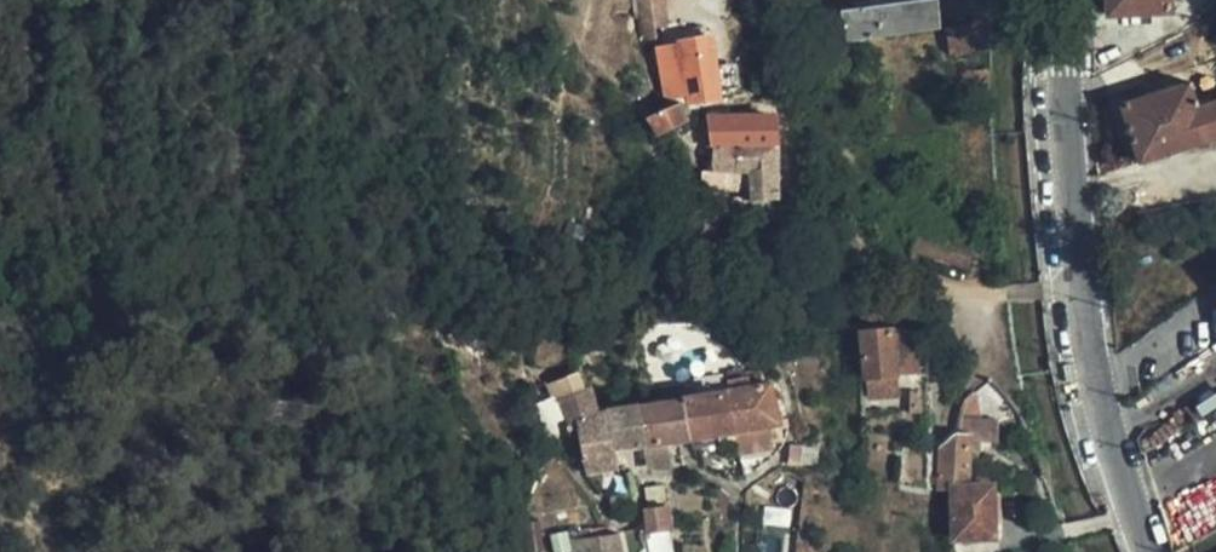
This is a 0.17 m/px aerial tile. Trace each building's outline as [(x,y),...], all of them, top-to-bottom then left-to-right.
[(809,17),(841,13),(842,25),(844,33),(847,41),(942,27),(938,0),(918,0),(872,8),(871,0),(807,0),(809,17)] [(1109,11),(1170,11),(1170,0),(1108,0),(1109,11)] [(955,44),(991,44),(991,22),(955,22),(955,44)] [(695,99),(723,99),(723,39),(697,39),(696,43),(690,44),(690,76),(695,76),(695,99)] [(1207,75),(1122,104),(1142,162),(1210,140),(1213,146),(1215,145),(1215,101),(1207,75)] [(688,121),(681,99),(646,112),(653,131),(688,121)] [(712,147),(775,146),(774,117),(712,118),(712,147)] [(775,200),(775,146),(712,147),(711,171),(748,171),(748,188),(748,200),(775,200)] [(702,189),(748,188),(748,171),(711,171),(701,171),(702,189)] [(980,274),(989,277),(997,242),(980,239),(979,245),(962,240),(961,245),(905,233),(900,253),(914,257),(910,270),(937,278),(940,272),(942,267),(956,272),(980,274)] [(872,330),(861,331),(864,364),(866,403),(898,400),(897,378),(895,344),(894,327),(887,328),(872,330)] [(895,344),(897,378),(922,376),(920,343),(895,344)] [(564,419),(574,417),(598,411),(593,382),(556,398),(564,419)] [(734,431),(780,422),(776,404),(773,382),(727,390),(734,431)] [(682,397),(688,439),(734,431),(727,390),(682,397)] [(662,443),(688,439),(682,397),(637,405),(643,446),(646,466),(666,463),(662,443)] [(604,409),(612,450),(643,446),(637,405),(604,409)] [(574,417),(584,476),(615,470),(612,450),(604,409),(598,411),(574,417)] [(965,423),(964,431),(965,449),(992,450),(991,424),(965,423)] [(958,430),(942,442),(937,495),(953,492),(966,490),(965,449),(964,431),(958,430)] [(1195,537),(1215,526),(1215,469),(1180,488),(1195,515),(1186,520),(1195,537)] [(993,486),(998,485),(996,474),(974,478),(974,489),(993,486)] [(993,486),(974,489),(966,490),(953,492),(955,546),(996,541),(993,486)] [(664,511),(662,493),(643,494),(643,499),(642,506),(640,515),(664,511)] [(640,515),(642,531),(667,529),(664,511),(640,515)] [(603,534),(591,536),(577,538),(579,551),(620,551),(616,531),(603,534)]
